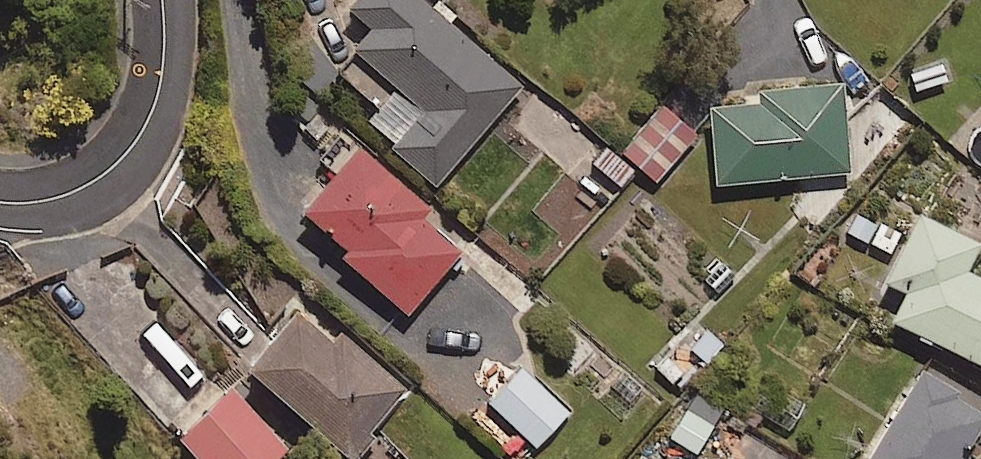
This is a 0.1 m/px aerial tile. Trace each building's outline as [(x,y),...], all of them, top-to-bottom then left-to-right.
[(518,87),(418,0),(351,0),(343,9),(366,29),(348,50),(391,87),(360,123),(432,186),(518,87)] [(954,81),(947,58),(906,71),(913,94),(954,81)] [(713,185),(846,173),(839,85),(752,92),(753,104),(707,108),(713,185)] [(653,181),(693,135),(659,106),(619,152),(653,181)] [(417,218),(423,212),(352,146),(292,212),(403,313),(457,254),(417,218)] [(609,199),(631,169),(603,148),(580,178),(609,199)] [(882,258),(896,237),(858,211),(843,232),(882,258)] [(973,245),(914,216),(866,313),(980,369),(980,283),(960,272),(973,245)] [(242,373),(343,458),(358,458),(375,438),(369,433),(405,392),(337,334),(329,345),(292,314),(242,373)] [(720,345),(694,321),(672,345),(698,369),(720,345)] [(567,413),(519,368),(475,415),(484,424),(481,428),(500,446),(514,430),(534,448),(567,413)] [(980,420),(980,415),(914,375),(863,458),(958,458),(957,458),(980,420)] [(791,425),(805,404),(770,380),(756,401),(791,425)] [(282,450),(226,389),(171,440),(189,458),(272,458),(282,450)] [(691,455),(721,409),(695,392),(665,439),(691,455)]
